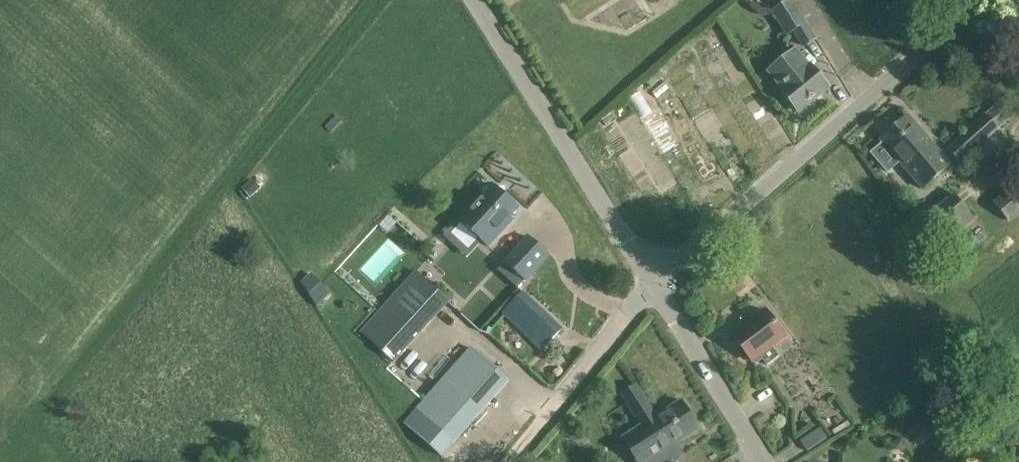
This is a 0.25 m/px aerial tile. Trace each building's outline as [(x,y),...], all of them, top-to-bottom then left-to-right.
[(770,10),(785,35),(791,31),(801,46),(814,38),(790,0),(786,0),(770,10)] [(769,72),(782,88),(781,89),(800,111),(828,88),(809,65),(808,66),(795,51),(769,72)] [(994,107),(947,149),(959,164),(1008,122),(1012,119),(998,103),(994,107)] [(872,152),(871,153),(888,172),(899,163),(923,189),(950,165),(908,116),(880,140),(882,143),(872,152)] [(259,189),(252,180),(242,188),(249,197),(259,189)] [(484,198),(462,222),(466,226),(489,246),(502,231),(499,229),(518,207),(507,197),(506,186),(495,186),(484,186),(484,198)] [(1018,211),(1018,192),(1014,186),(993,203),(1008,221),(1018,211)] [(954,194),(920,223),(939,249),(974,219),(954,194)] [(506,262),(499,270),(518,288),(525,280),(526,281),(549,255),(529,236),(506,262)] [(301,281),(316,304),(329,290),(311,271),(301,281)] [(395,362),(450,302),(416,272),(362,332),(395,362)] [(563,328),(524,291),(502,314),(541,350),(563,328)] [(752,361),(786,336),(766,311),(733,336),(752,361)] [(507,385),(469,350),(416,408),(405,422),(443,455),(454,442),(455,443),(507,385)] [(622,437),(638,461),(677,461),(670,449),(700,430),(681,400),(657,415),(638,384),(620,395),(640,426),(622,437)] [(900,437),(890,444),(893,450),(901,451),(907,448),(900,437)]
